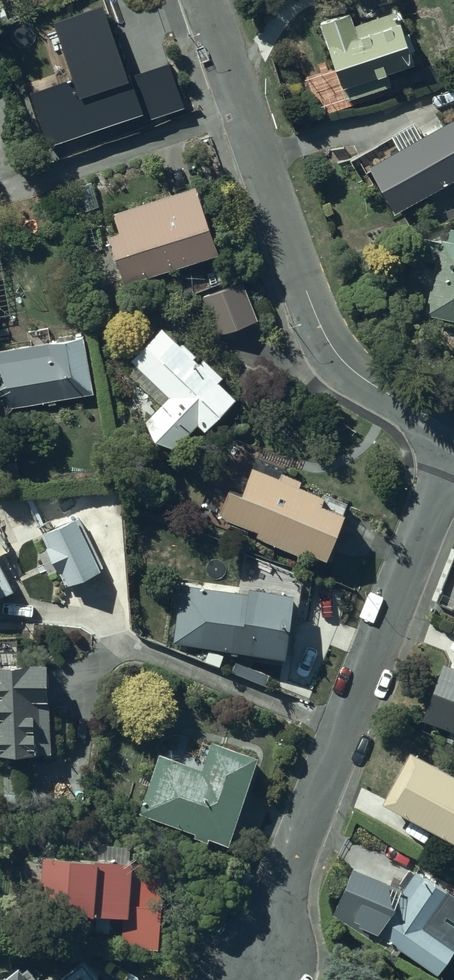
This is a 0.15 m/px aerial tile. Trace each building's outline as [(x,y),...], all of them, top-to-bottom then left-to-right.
[(103,6),(53,24),(72,79),(28,95),(47,156),(185,107),(169,64),(128,77),(103,6)] [(319,24),(343,91),(414,67),(394,13),(354,27),(349,14),(319,24)] [(407,231),(453,208),(453,133),(377,171),(407,231)] [(129,240),(151,301),(232,273),(210,211),(129,240)] [(444,324),(453,326),(453,274),(444,324)] [(260,322),(245,283),(201,300),(217,339),(260,322)] [(153,384),(237,452),(279,400),(195,333),(153,384)] [(33,420),(112,411),(105,356),(27,365),(33,420)] [(257,526),(355,567),(377,515),(279,473),(257,526)] [(64,546),(101,596),(135,572),(97,522),(64,546)] [(10,581),(0,559),(0,585),(10,581)] [(207,598),(207,668),(310,667),(310,598),(207,598)] [(451,657),(430,708),(453,717),(453,658),(451,657)] [(12,679),(17,782),(80,779),(75,677),(12,679)] [(422,742),(391,794),(453,831),(453,760),(422,742)] [(195,843),(256,859),(281,765),(220,749),(195,843)] [(72,877),(77,938),(151,932),(146,871),(72,877)] [(406,875),(378,941),(453,974),(453,896),(406,875)]
